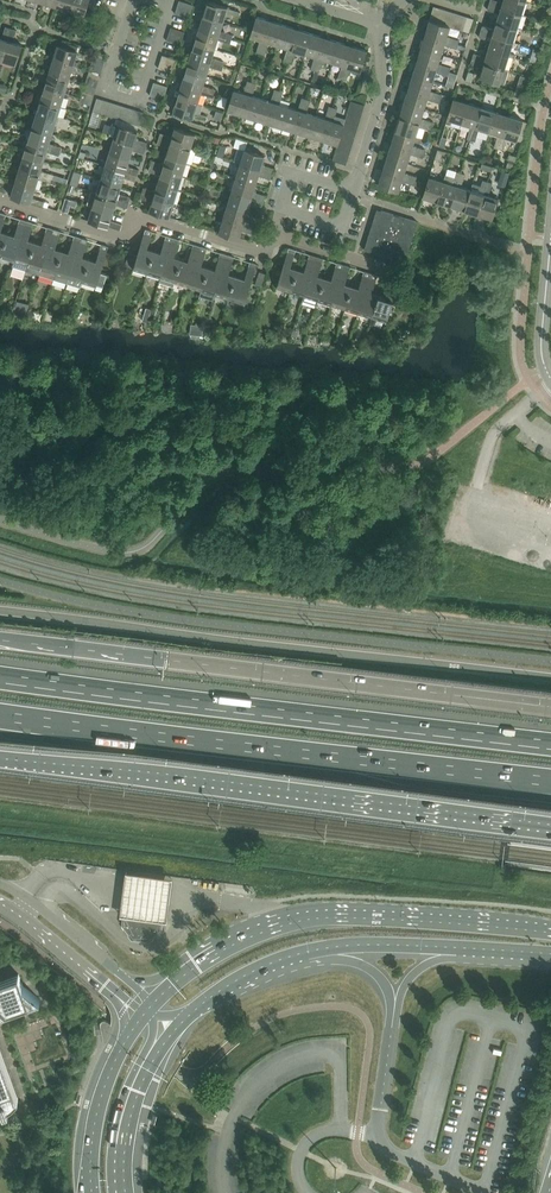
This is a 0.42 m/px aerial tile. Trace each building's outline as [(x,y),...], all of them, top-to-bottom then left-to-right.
[(74,0),(59,0),(57,6),(70,11),(74,0)] [(89,0),(74,0),(70,11),(84,15),(87,6),(89,0)] [(102,4),(89,0),(87,6),(100,10),(102,4)] [(191,11),(193,5),(179,0),(177,7),(191,11)] [(525,1),(522,0),(503,0),(502,2),(495,0),(490,0),(489,5),(521,14),(525,1)] [(224,21),(227,12),(239,16),(240,11),(228,8),(228,7),(208,1),(205,10),(202,9),(200,14),(224,21)] [(517,28),(521,14),(489,5),(487,10),(499,13),(496,22),(517,28)] [(436,22),(440,8),(434,6),(430,20),(436,22)] [(189,18),(191,11),(177,7),(175,14),(189,18)] [(442,24),(447,10),(440,8),(436,22),(442,24)] [(449,26),(454,12),(447,10),(442,24),(449,26)] [(456,28),(460,14),(454,12),(449,26),(450,26),(456,28)] [(221,31),(224,21),(200,14),(199,19),(202,20),(199,28),(232,39),(233,35),(221,31)] [(463,30),(467,16),(460,14),(456,28),(463,30)] [(261,53),(272,20),(257,15),(251,36),(261,39),(257,51),(261,53)] [(469,32),(474,18),(467,16),(463,30),(469,32)] [(279,45),(285,24),(272,20),(261,53),(264,54),(268,41),(279,45)] [(450,26),(449,26),(442,24),(436,22),(430,20),(425,34),(458,44),(459,40),(447,36),(450,26)] [(513,42),(517,28),(496,22),(494,29),(482,26),(481,32),(513,42)] [(288,61),(299,29),(285,24),(279,45),(288,48),(284,60),(288,61)] [(11,28),(6,26),(2,38),(0,37),(0,60),(1,60),(11,28)] [(185,32),(181,30),(171,27),(169,34),(183,38),(185,32)] [(15,65),(22,44),(13,42),(17,30),(11,28),(1,60),(15,65)] [(232,39),(199,28),(196,37),(193,36),(192,41),(215,48),(218,39),(231,43),(232,39)] [(306,53),(312,33),(299,29),(288,61),(292,63),(296,50),(306,53)] [(508,55),(513,42),(481,32),(479,37),(491,40),(488,49),(508,55)] [(316,70),(326,37),(312,33),(306,53),(315,56),(311,69),(316,70)] [(181,45),(183,38),(169,34),(167,41),(181,45)] [(458,44),(425,34),(421,48),(441,54),(444,44),(457,48),(458,44)] [(333,62),(339,42),(326,37),(316,70),(319,71),(323,59),(333,62)] [(75,61),(78,51),(77,51),(78,46),(63,41),(61,46),(58,45),(53,59),(77,66),(79,62),(75,61)] [(212,58),(215,48),(192,41),(190,46),(193,47),(191,56),(224,66),(225,62),(212,58)] [(343,79),(353,46),(339,42),(333,62),(342,65),(338,77),(343,79)] [(360,71),(367,50),(353,46),(343,79),(346,80),(350,68),(360,71)] [(439,63),(441,54),(421,48),(417,61),(450,71),(451,67),(439,63)] [(504,68),(508,55),(488,49),(486,57),(474,53),(472,59),(504,68)] [(174,65),(176,59),(163,55),(161,61),(174,65)] [(222,70),(224,66),(191,56),(188,64),(185,63),(183,68),(207,76),(210,66),(222,70)] [(70,79),(73,69),(76,70),(77,66),(53,59),(49,72),(70,79)] [(504,84),(509,70),(504,68),(472,59),(470,64),(482,68),(479,76),(504,84)] [(172,72),(174,65),(161,61),(158,68),(172,72)] [(433,81),(436,72),(448,76),(450,71),(417,61),(413,75),(433,81)] [(204,85),(207,76),(183,68),(182,74),(185,74),(182,83),(215,93),(216,89),(204,85)] [(67,88),(70,79),(49,72),(45,86),(69,94),(70,89),(67,88)] [(430,91),(433,81),(413,75),(408,88),(441,99),(443,94),(430,91)] [(242,115),(252,81),(247,80),(244,92),(234,90),(228,110),(242,115)] [(255,119),(261,98),(252,95),(256,83),(252,81),(242,115),(255,119)] [(166,92),(168,86),(154,82),(152,88),(166,92)] [(198,103),(201,93),(214,97),(215,93),(182,83),(179,91),(176,90),(175,96),(198,103)] [(61,106),(64,96),(67,98),(69,94),(45,86),(41,100),(61,106)] [(163,99),(166,92),(152,88),(150,95),(163,99)] [(440,103),(441,99),(408,88),(404,102),(425,108),(428,99),(440,103)] [(269,123),(279,90),(275,89),(271,101),(261,98),(255,119),(269,123)] [(282,127),(289,107),(279,104),(283,91),(279,90),(269,123),(282,127)] [(195,112),(198,103),(175,96),(173,101),(176,102),(173,111),(194,117),(207,120),(208,116),(195,112)] [(296,131),(306,98),(302,97),(298,109),(289,107),(282,127),(296,131)] [(100,113),(104,100),(97,98),(93,111),(100,113)] [(310,136),(316,115),(306,112),(310,100),(306,98),(296,131),(310,136)] [(462,123),(468,103),(454,98),(446,122),(451,124),(452,120),(462,123)] [(58,116),(61,106),(41,100),(36,114),(69,124),(71,119),(58,116)] [(106,115),(111,102),(104,100),(100,113),(106,115)] [(365,105),(351,101),(349,107),(363,112),(365,105)] [(113,117),(117,104),(111,102),(106,115),(113,117)] [(422,118),(425,108),(404,102),(400,116),(433,126),(434,122),(422,118)] [(471,140),(482,107),(468,103),(462,123),(471,126),(467,138),(471,140),(470,143),(471,140)] [(120,119),(124,106),(117,104),(113,117),(120,119)] [(126,121),(131,108),(124,106),(120,119),(126,121)] [(323,140),(333,107),(329,106),(325,118),(316,115),(310,136),(323,140)] [(337,144),(339,140),(341,134),(343,127),(344,124),(333,120),(337,108),(333,107),(323,140),(337,144)] [(363,112),(349,107),(347,114),(361,118),(363,112)] [(489,132),(495,111),(482,107),(471,140),(476,141),(479,129),(489,132)] [(133,124),(137,110),(131,108),(126,121),(133,124)] [(139,126),(143,114),(144,112),(137,110),(133,124),(139,126)] [(499,148),(509,115),(495,111),(489,131),(498,134),(494,147),(499,148)] [(53,133),(56,124),(68,128),(69,124),(36,114),(32,127),(53,133)] [(359,125),(361,118),(347,114),(345,120),(359,125)] [(522,120),(509,115),(499,148),(503,150),(506,137),(516,140),(522,120)] [(433,126),(400,116),(396,129),(416,136),(419,126),(431,130),(433,126)] [(356,132),(359,125),(345,120),(344,124),(343,127),(356,132)] [(108,136),(114,138),(146,148),(148,142),(136,138),(139,130),(113,122),(108,136)] [(50,143),(53,133),(32,127),(28,141),(61,151),(62,147),(50,143)] [(191,148),(196,134),(175,127),(172,136),(161,132),(159,138),(191,148)] [(355,138),(356,132),(343,127),(341,134),(355,138)] [(413,145),(416,136),(396,129),(391,143),(424,153),(426,149),(413,145)] [(353,144),(355,138),(341,134),(339,140),(353,144)] [(130,157),(133,150),(144,153),(146,148),(114,138),(110,151),(130,157)] [(197,150),(191,148),(159,138),(157,143),(169,147),(167,155),(193,163),(197,150)] [(351,151),(353,144),(339,140),(337,144),(338,144),(337,147),(351,151)] [(44,161),(47,151),(60,155),(61,151),(28,141),(24,155),(44,161)] [(408,163),(411,154),(423,158),(424,153),(391,143),(387,157),(408,163)] [(348,158),(351,151),(337,147),(335,154),(348,158)] [(262,164),(265,156),(244,149),(240,164),(272,174),(274,168),(262,164)] [(438,149),(435,159),(440,160),(443,151),(438,149)] [(128,166),(130,157),(110,151),(105,165),(137,175),(139,169),(128,166)] [(346,164),(348,158),(335,154),(333,160),(346,164)] [(41,170),(44,161),(24,155),(19,168),(52,178),(54,174),(41,170)] [(182,176),(187,162),(166,156),(164,163),(152,159),(150,165),(182,176)] [(405,173),(408,163),(387,157),(383,171),(416,181),(417,176),(405,173)] [(271,179),(272,174),(240,164),(236,178),(256,184),(259,175),(271,179)] [(136,181),(137,175),(105,165),(101,179),(121,185),(124,177),(136,181)] [(178,189),(182,176),(150,165),(149,171),(160,174),(158,183),(178,189)] [(36,188),(39,178),(51,182),(52,178),(19,168),(15,182),(36,188)] [(416,181),(383,171),(379,184),(399,191),(402,181),(415,185),(416,181)] [(437,201),(451,206),(461,173),(457,171),(455,177),(445,174),(443,181),(437,201)] [(423,197),(437,201),(443,181),(434,178),(435,175),(431,173),(430,177),(423,197)] [(464,210),(471,189),(462,187),(465,174),(461,173),(451,206),(464,210)] [(253,191),(256,184),(236,178),(232,191),(264,201),(266,195),(253,191)] [(119,193),(121,185),(101,179),(97,192),(129,202),(131,197),(119,193)] [(478,214),(488,181),(484,180),(480,192),(471,189),(464,210),(478,214)] [(492,219),(498,198),(488,195),(492,183),(488,181),(478,214),(492,219)] [(33,197),(36,188),(15,182),(11,196),(31,202),(31,201),(44,205),(45,201),(33,197)] [(174,203),(178,189),(158,183),(155,190),(144,187),(142,193),(174,203)] [(127,208),(128,204),(129,202),(97,192),(91,190),(87,204),(93,206),(113,212),(116,204),(127,208)] [(262,206),(264,201),(232,191),(227,204),(248,211),(250,202),(262,206)] [(170,216),(174,203),(142,193),(140,198),(152,201),(149,210),(170,216)] [(66,197),(62,211),(68,213),(72,199),(66,197)] [(245,219),(248,211),(227,204),(223,218),(255,228),(257,222),(245,219)] [(110,220),(113,212),(93,206),(88,220),(120,230),(122,224),(110,220)] [(402,254),(409,234),(413,235),(418,221),(382,210),(377,209),(371,229),(364,250),(400,261),(402,254)] [(8,234),(1,232),(6,214),(0,212),(0,258),(1,255),(1,256),(8,234)] [(13,266),(27,221),(20,218),(15,236),(8,234),(1,256),(13,259),(11,265),(13,266)] [(254,234),(255,228),(223,218),(219,232),(239,239),(242,230),(254,234)] [(26,270),(36,243),(28,240),(34,223),(27,221),(13,266),(26,270)] [(40,274),(54,229),(47,227),(42,245),(36,243),(26,270),(40,274)] [(53,279),(62,251),(55,249),(61,231),(54,229),(40,274),(53,279)] [(148,273),(155,251),(147,249),(153,231),(146,229),(133,268),(148,273)] [(67,283),(81,237),(74,235),(69,253),(62,251),(53,279),(67,283)] [(161,277),(173,237),(166,235),(161,253),(155,251),(148,273),(161,277)] [(80,287),(89,259),(82,257),(88,240),(81,237),(67,283),(80,287)] [(174,257),(180,239),(173,237),(161,277),(159,282),(173,287),(175,281),(182,259),(174,257)] [(107,274),(101,272),(109,246),(102,244),(96,262),(89,259),(80,287),(81,287),(83,281),(97,286),(97,285),(103,287),(107,274)] [(188,285),(200,246),(194,244),(188,261),(182,259),(175,281),(188,285)] [(202,289),(209,268),(202,266),(207,248),(200,246),(188,285),(202,289)] [(291,291),(298,270),(290,267),(296,250),(289,247),(277,286),(291,291)] [(215,294),(228,254),(221,252),(215,270),(209,268),(202,289),(215,294)] [(230,298),(237,277),(229,274),(234,256),(228,254),(215,294),(230,298)] [(305,295),(316,256),(309,254),(304,272),(298,270),(291,291),(305,295)] [(318,299),(325,278),(318,276),(323,258),(316,256),(305,295),(318,299)] [(245,303),(251,284),(258,264),(250,261),(245,279),(237,277),(230,298),(245,303)] [(332,304),(344,265),(337,263),(331,280),(325,278),(318,299),(332,304)] [(346,308),(352,287),(345,284),(350,267),(344,265),(332,304),(346,308)] [(359,312),(371,274),(364,271),(359,288),(352,287),(346,308),(359,312)] [(373,316),(379,295),(372,293),(378,276),(371,274),(359,312),(373,316)] [(386,321),(398,282),(391,280),(386,297),(379,295),(373,316),(386,321)] [(118,914),(124,914),(163,920),(168,921),(174,877),(124,870),(118,914)] [(162,929),(163,921),(163,920),(124,914),(122,924),(133,937),(149,940),(162,929)] [(41,999),(23,985),(19,974),(0,981),(0,1014),(41,999)] [(2,1109),(4,1112),(9,1110),(8,1107),(11,1106),(13,1104),(15,1102),(17,1100),(18,1098),(0,1047),(0,1110),(2,1109)]
